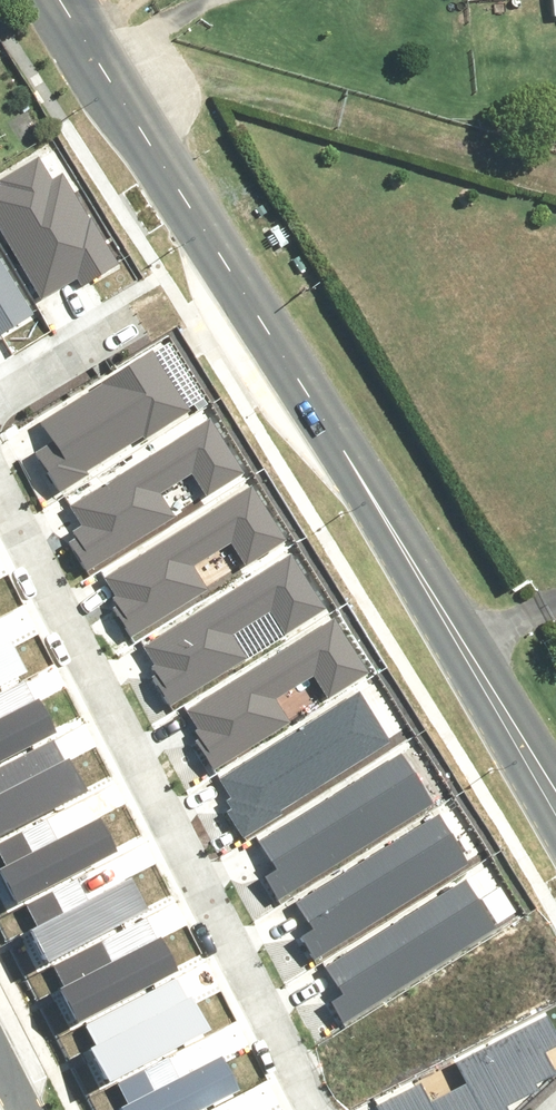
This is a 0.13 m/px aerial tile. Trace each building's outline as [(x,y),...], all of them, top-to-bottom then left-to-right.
[(0,184),(0,237),(37,297),(72,276),(80,289),(117,266),(58,172),(46,180),(36,162),(0,184)] [(32,327),(0,269),(0,344),(32,327)] [(28,461),(52,501),(86,480),(82,474),(188,409),(156,356),(34,430),(46,450),(28,461)] [(63,538),(87,577),(163,532),(146,503),(186,479),(200,503),(246,475),(215,423),(62,514),(73,532),(63,538)] [(103,601),(127,641),(203,596),(186,567),(226,543),(240,566),(287,539),(255,486),(103,577),(113,595),(103,601)] [(149,671),(173,711),(249,666),(232,637),(273,613),(287,636),(333,609),(301,556),(149,647),(160,665),(149,671)] [(189,739),(213,778),(289,733),(272,704),(312,680),(326,704),(373,676),(341,624),(189,714),(199,733),(189,739)] [(31,670),(12,633),(0,639),(0,685),(31,670)] [(58,732),(40,695),(0,715),(0,762),(58,732)] [(241,816),(226,825),(238,846),(401,752),(373,704),(225,789),(241,816)] [(87,791),(68,756),(63,759),(52,739),(0,767),(0,839),(87,791)] [(274,877),(259,886),(271,906),(433,812),(405,764),(258,850),(274,877)] [(6,865),(0,868),(0,874),(16,904),(120,851),(101,815),(55,838),(46,821),(0,844),(0,854),(6,865)] [(313,933),(298,942),(310,963),(472,868),(444,820),(297,906),(313,933)] [(26,904),(36,923),(28,928),(46,963),(150,910),(131,873),(85,896),(76,879),(26,904)] [(335,997),(321,1005),(333,1026),(495,932),(467,884),(320,970),(335,997)] [(57,962),(67,981),(59,985),(77,1020),(182,967),(163,931),(116,954),(107,937),(57,962)] [(88,1047),(109,1084),(209,1030),(190,995),(185,997),(174,977),(83,1027),(93,1044),(88,1047)] [(489,1108),(545,1081),(535,1061),(555,1051),(555,1040),(547,1022),(445,1071),(454,1089),(422,1105),(413,1086),(364,1109),(489,1109),(489,1108)] [(126,1101),(118,1105),(121,1109),(195,1109),(241,1087),(222,1050),(175,1074),(166,1056),(116,1081),(126,1101)]
